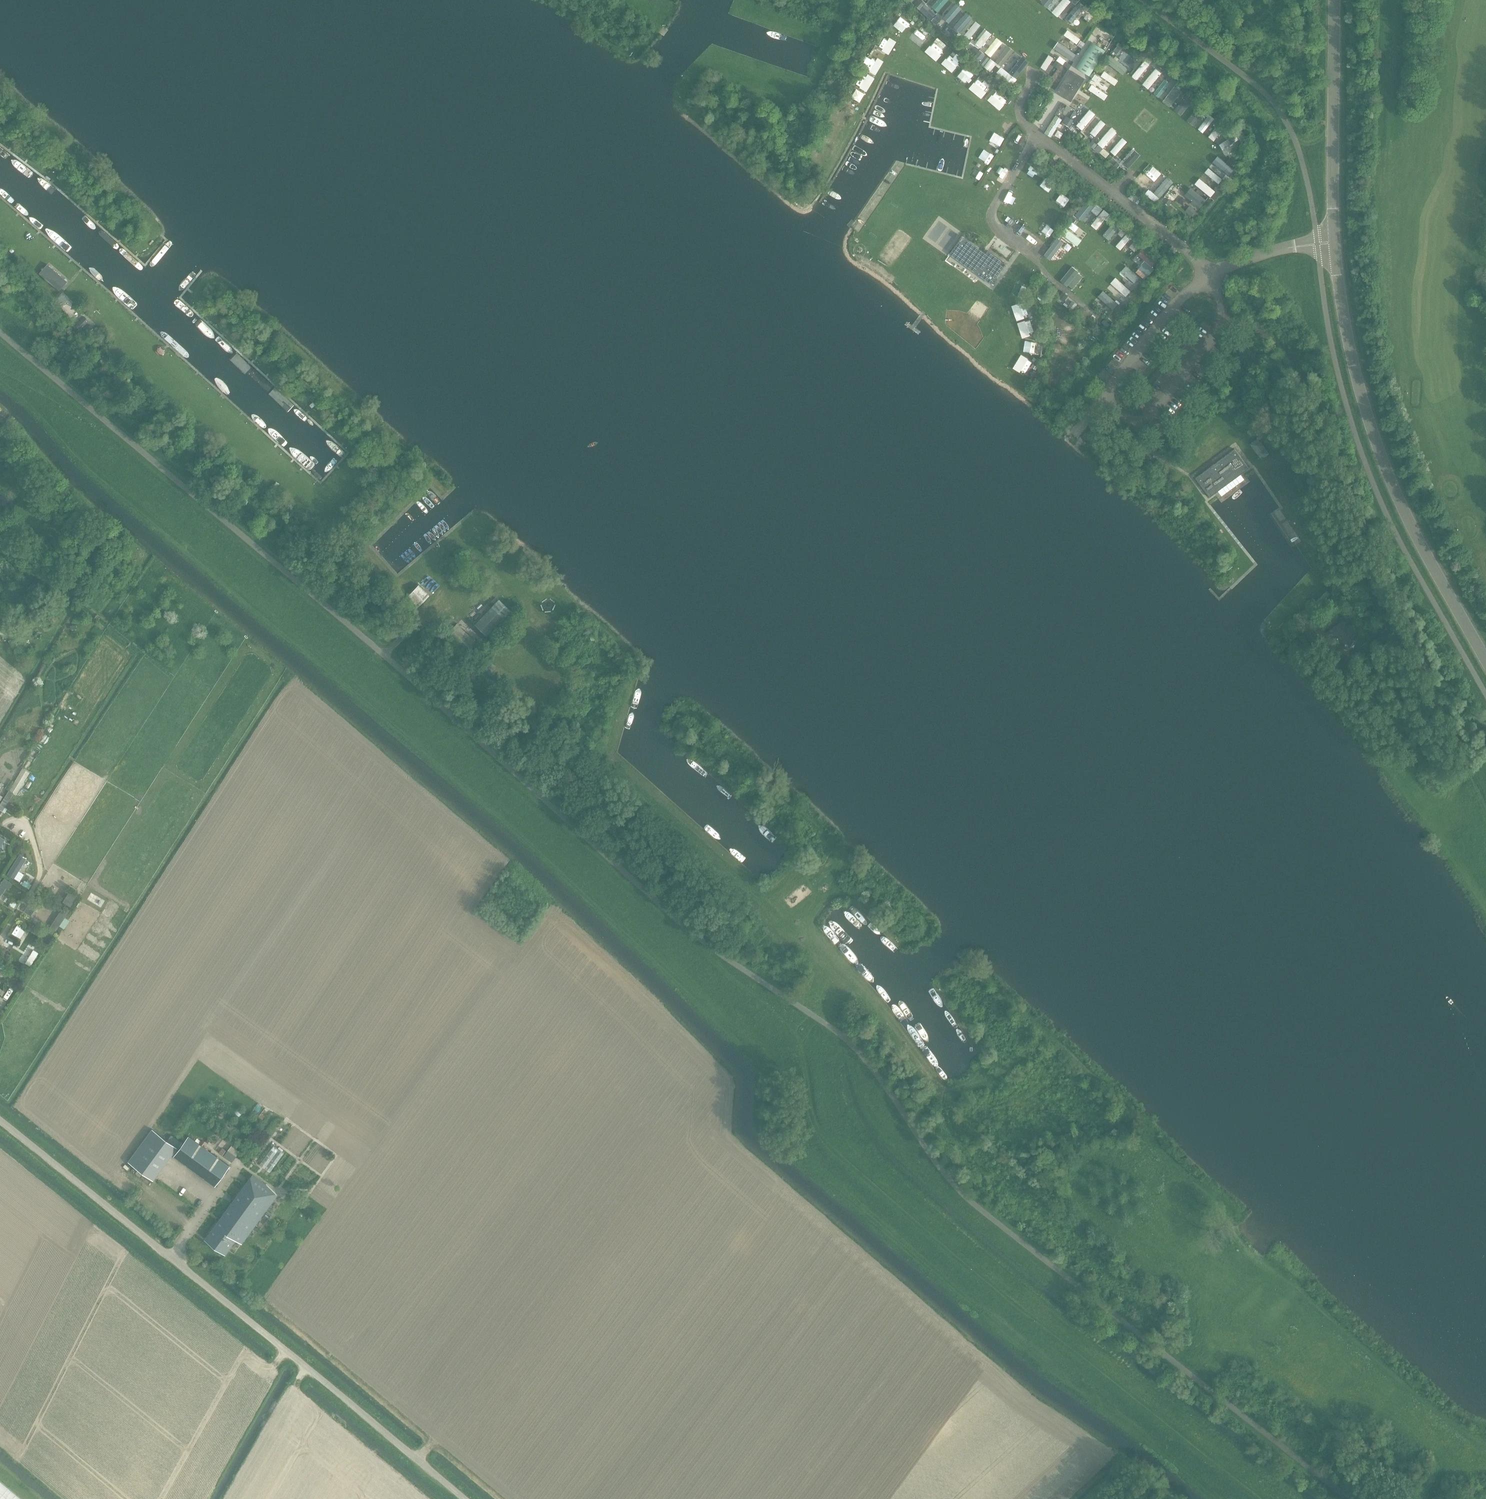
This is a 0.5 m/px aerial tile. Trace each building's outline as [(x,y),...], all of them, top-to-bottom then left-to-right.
[(932,5),(938,11),(948,0),(937,0),(932,5)] [(1076,1),(1075,0),(1061,0),(1053,12),(1069,23),(1078,10),(1072,7),(1076,1)] [(952,23),(963,8),(955,2),(944,17),(952,23)] [(932,10),(927,16),(930,19),(936,13),(932,10)] [(954,29),(961,33),(972,15),(965,11),(954,29)] [(925,40),(926,30),(916,29),(915,39),(925,40)] [(976,43),(982,48),(992,33),(987,29),(976,43)] [(1068,29),(1064,34),(1078,44),(1082,39),(1068,29)] [(998,36),(985,51),(995,59),(1002,65),(1014,50),(998,36)] [(889,53),(897,41),(891,37),(883,49),(889,53)] [(1054,47),(1074,60),(1078,54),(1058,40),(1054,47)] [(934,41),(926,51),(937,60),(945,50),(934,41)] [(1092,42),(1076,68),(1089,76),(1105,50),(1092,42)] [(1015,63),(1019,58),(1013,53),(1009,58),(1015,63)] [(1047,70),(1054,57),(1049,54),(1041,67),(1047,70)] [(863,66),(878,72),(882,62),(867,55),(863,66)] [(1013,75),(1017,78),(1030,60),(1022,55),(1010,72),(1002,66),(998,71),(1009,80),(1013,75)] [(1149,63),(1154,66),(1156,62),(1145,57),(1135,76),(1140,79),(1149,63)] [(969,83),(975,73),(964,67),(958,76),(969,83)] [(1143,83),(1150,88),(1162,72),(1156,67),(1143,83)] [(1116,84),(1119,79),(1104,70),(1101,76),(1116,84)] [(864,71),(857,84),(868,90),(875,77),(864,71)] [(1068,75),(1058,92),(1068,98),(1069,95),(1073,97),(1083,80),(1073,74),(1072,77),(1068,75)] [(1164,78),(1155,94),(1161,97),(1170,81),(1164,78)] [(1105,99),(1109,94),(1093,84),(1089,89),(1105,99)] [(1170,106),(1182,90),(1175,85),(1163,100),(1170,106)] [(988,100),(1000,110),(1008,100),(996,90),(988,100)] [(1182,114),(1193,99),(1186,94),(1175,109),(1182,114)] [(1196,107),(1188,120),(1194,124),(1203,112),(1196,107)] [(1083,110),(1078,120),(1086,125),(1092,115),(1083,110)] [(1209,113),(1199,128),(1205,132),(1215,117),(1209,113)] [(1100,118),(1091,132),(1097,136),(1106,122),(1100,118)] [(1098,142),(1104,147),(1117,131),(1112,126),(1098,142)] [(1215,140),(1222,130),(1217,126),(1209,136),(1215,140)] [(1111,151),(1116,155),(1128,140),(1123,136),(1111,151)] [(1232,136),(1220,144),(1225,152),(1237,144),(1232,136)] [(1098,145),(1094,150),(1099,153),(1103,149),(1098,145)] [(1134,148),(1123,163),(1129,168),(1141,153),(1134,148)] [(1218,155),(1214,160),(1227,171),(1231,166),(1218,155)] [(1220,182),(1223,177),(1208,168),(1205,173),(1220,182)] [(1143,185),(1148,189),(1163,173),(1158,169),(1143,185)] [(1215,199),(1220,194),(1200,177),(1195,183),(1215,199)] [(1199,206),(1206,198),(1191,186),(1185,194),(1199,206)] [(1089,197),(1076,215),(1084,220),(1092,209),(1099,215),(1092,224),(1098,229),(1110,212),(1089,197)] [(1104,235),(1110,239),(1121,225),(1116,221),(1104,235)] [(1076,246),(1082,239),(1068,228),(1063,235),(1076,246)] [(1122,249),(1131,235),(1126,232),(1117,246),(1122,249)] [(1008,264),(1007,263),(994,253),(992,256),(965,237),(951,255),(993,285),(1008,264)] [(1058,237),(1044,253),(1051,259),(1065,242),(1058,237)] [(1144,247),(1139,254),(1148,262),(1154,255),(1144,247)] [(1126,263),(1118,270),(1124,276),(1128,272),(1137,282),(1141,278),(1126,263)] [(46,266),(40,273),(59,290),(67,281),(48,265),(46,266)] [(1073,265),(1062,279),(1073,288),(1084,275),(1073,265)] [(1127,295),(1132,289),(1116,276),(1111,282),(1127,295)] [(1022,295),(1025,285),(1016,283),(1013,293),(1022,295)] [(1104,290),(1099,296),(1116,312),(1122,306),(1104,290)] [(1063,292),(1059,297),(1064,301),(1067,296),(1063,292)] [(1018,318),(1029,315),(1025,302),(1014,305),(1018,318)] [(82,327),(89,321),(85,317),(78,323),(82,327)] [(1021,321),(1023,333),(1034,331),(1032,319),(1021,321)] [(1026,350),(1037,351),(1038,340),(1027,339),(1026,350)] [(1234,449),(1195,478),(1210,497),(1249,468),(1234,449)] [(419,584),(407,596),(418,607),(430,595),(419,584)] [(493,606),(475,624),(487,636),(504,618),(508,621),(516,614),(499,599),(493,606)] [(479,644),(457,623),(446,635),(468,656),(479,644)] [(1327,632),(1339,649),(1347,643),(1335,626),(1327,632)] [(10,789),(19,794),(32,772),(23,767),(10,789)] [(0,805),(0,814),(2,811),(5,813),(8,809),(5,807),(14,793),(9,790),(0,805)] [(9,872),(23,879),(26,874),(12,866),(9,872)] [(4,896),(13,882),(5,877),(0,885),(0,894),(4,896)] [(36,926),(32,931),(49,942),(78,896),(69,891),(62,902),(67,905),(64,910),(63,909),(62,910),(63,911),(61,915),(59,914),(58,916),(59,917),(57,921),(55,920),(54,922),(55,923),(53,927),(52,926),(51,927),(52,928),(51,929),(49,928),(46,934),(44,932),(44,931),(36,926)] [(32,898),(24,911),(30,915),(38,902),(32,898)] [(189,1136),(174,1156),(175,1156),(215,1186),(229,1166),(189,1136)] [(271,1171),(285,1151),(274,1144),(261,1164),(271,1171)] [(232,1146),(224,1156),(232,1162),(240,1151),(232,1146)] [(253,1174),(205,1239),(225,1254),(236,1239),(242,1243),(277,1195),(266,1184),(253,1174)] [(0,1482),(0,1498),(21,1498),(0,1482)]
